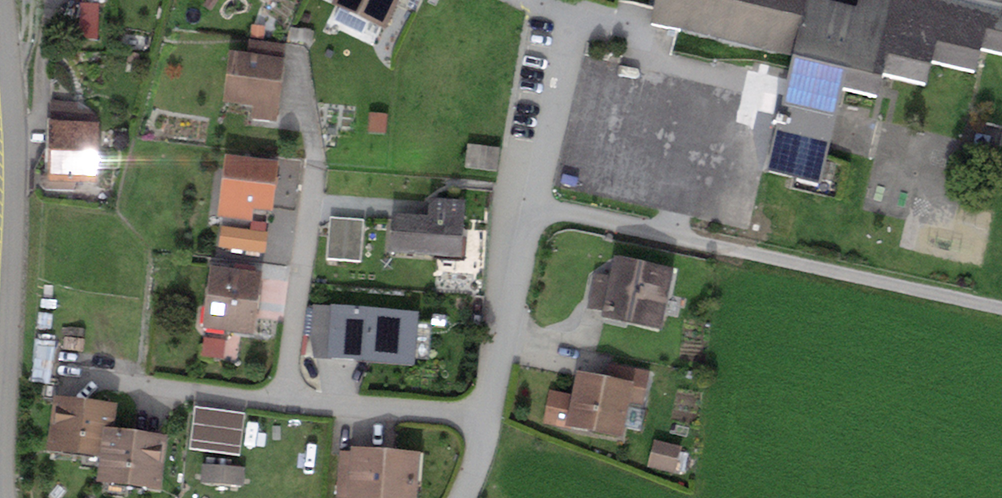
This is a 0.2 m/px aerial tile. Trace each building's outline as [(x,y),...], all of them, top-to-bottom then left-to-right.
[(333,5),(385,32),(400,0),(335,0),(333,5)] [(652,25),(794,60),(809,0),(657,0),(652,25)] [(907,3),(897,0),(861,0),(860,4),(845,0),(809,0),(794,60),(770,174),(821,188),(844,92),(879,100),(883,79),(928,90),(936,67),(975,75),(984,53),(1001,57),(1001,0),(908,0),(907,3)] [(287,64),(232,55),(225,101),(253,105),(251,117),(278,121),(287,64)] [(81,103),(51,103),(51,124),(48,125),(49,184),(97,184),(98,125),(94,125),(95,113),(81,103)] [(389,119),(369,116),(367,130),(387,133),(389,119)] [(499,151),(467,147),(465,169),(496,173),(499,151)] [(279,164),(225,158),(217,218),(252,223),(253,211),(273,213),(279,164)] [(428,218),(391,216),(391,257),(462,263),(465,202),(429,199),(428,218)] [(364,224),(332,220),(327,260),(359,264),(364,224)] [(268,234),(221,228),(219,247),(266,253),(268,234)] [(614,281),(596,277),(588,310),(604,314),(603,321),(660,335),(675,274),(619,261),(614,281)] [(263,275),(211,268),(202,327),(254,335),(263,275)] [(418,313),(312,305),(309,358),(414,368),(418,313)] [(573,396),(551,392),(545,427),(623,441),(634,386),(576,375),(573,396)] [(634,408),(645,409),(649,376),(638,375),(634,408)] [(117,407),(55,400),(46,455),(101,460),(104,430),(114,432),(117,407)] [(245,414),(195,408),(190,449),(240,456),(245,414)] [(114,432),(104,430),(101,460),(99,486),(161,493),(168,438),(114,432)] [(684,452),(657,444),(650,469),(677,477),(684,452)] [(338,452),(335,497),(417,497),(421,454),(350,450),(350,454),(338,452)] [(245,469),(203,465),(200,484),(243,488),(245,469)]
